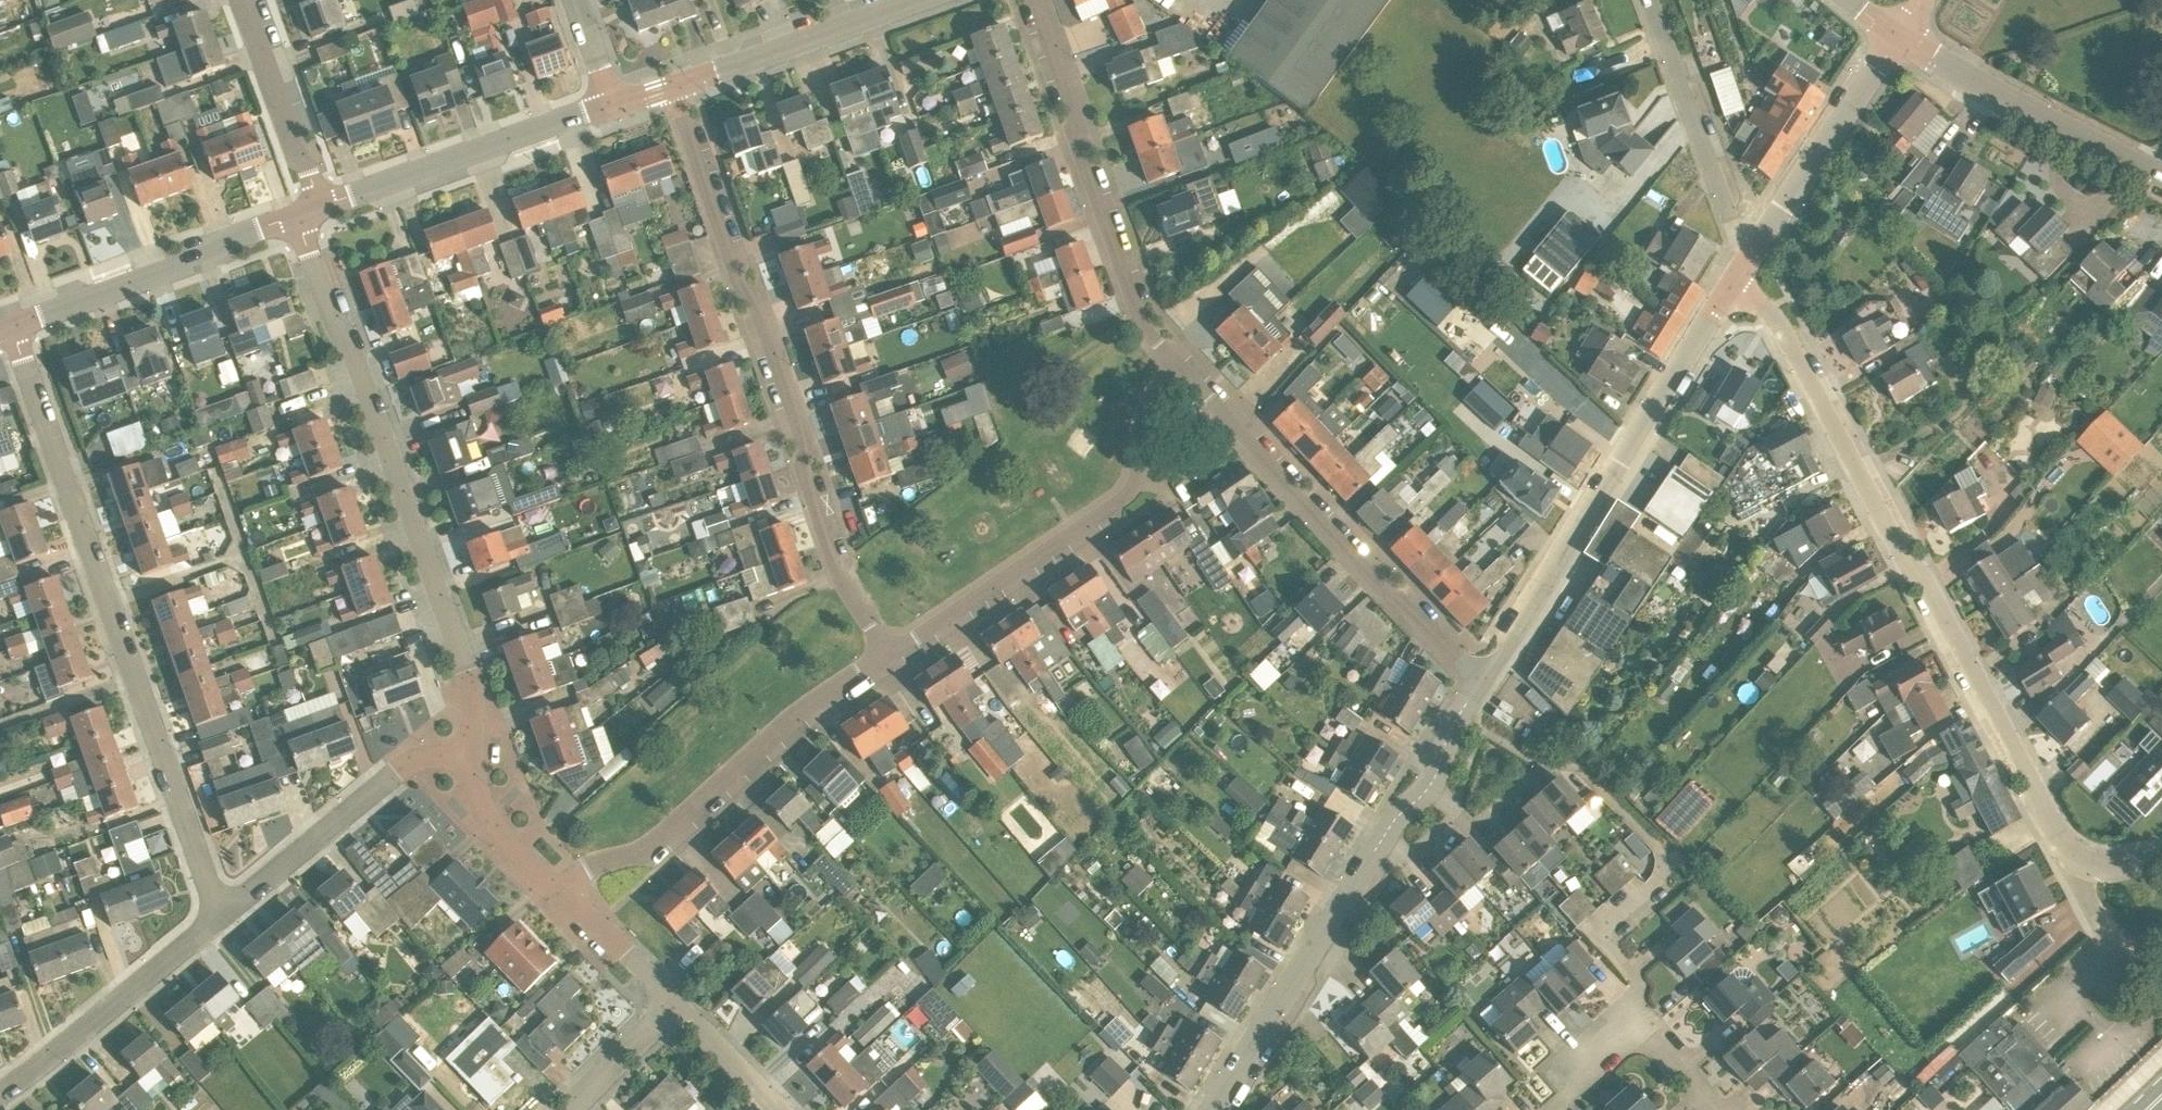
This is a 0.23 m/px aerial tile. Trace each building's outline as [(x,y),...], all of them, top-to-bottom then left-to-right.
[(45,7),(46,9),(61,4),(60,2),(59,0),(43,0),(45,7)] [(346,27),(339,6),(355,0),(323,0),(302,7),(313,39),(346,27)] [(395,24),(419,15),(414,0),(389,9),(395,24)] [(502,27),(493,1),(492,1),(491,0),(482,0),(463,8),(479,46),(469,50),(486,98),(515,88),(508,68),(491,27),(500,24),(501,27),(502,27)] [(502,27),(518,20),(514,9),(521,6),(519,0),(495,0),(493,1),(502,27)] [(616,4),(628,0),(640,33),(667,23),(659,0),(614,0),(616,4)] [(692,0),(659,0),(667,23),(679,19),(680,22),(697,16),(692,0)] [(738,8),(761,0),(735,0),(738,8)] [(1111,17),(1108,18),(1121,47),(1147,35),(1134,6),(1127,9),(1123,0),(1103,0),(1111,17)] [(1227,59),(1306,117),(1391,2),(1392,0),(1270,0),(1227,59)] [(1478,6),(1471,0),(1464,0),(1458,8),(1469,17),(1478,6)] [(1506,15),(1517,0),(1486,0),(1506,15)] [(1741,0),(1731,0),(1738,19),(1748,6),(1741,0)] [(1568,56),(1605,40),(1589,3),(1547,21),(1554,35),(1558,33),(1568,56)] [(527,47),(539,80),(568,69),(547,9),(525,16),(530,30),(539,27),(544,40),(527,47)] [(182,51),(216,39),(206,11),(156,29),(160,40),(176,35),(182,51)] [(54,51),(97,35),(88,12),(46,28),(54,51)] [(46,39),(41,22),(31,25),(36,42),(46,39)] [(139,22),(112,31),(113,32),(104,35),(110,52),(146,40),(139,22)] [(1116,94),(1148,82),(1149,85),(1177,74),(1171,58),(1192,50),(1209,45),(1182,25),(1156,34),(1160,46),(1140,54),(1139,53),(1114,62),(1115,65),(1107,68),(1116,94)] [(981,65),(1014,54),(1004,26),(971,38),(981,65)] [(1534,44),(1521,33),(1506,49),(1520,60),(1534,44)] [(167,88),(226,68),(216,39),(182,51),(187,65),(162,73),(167,88)] [(322,64),(349,55),(344,41),(317,50),(322,64)] [(981,65),(987,82),(990,93),(1023,81),(1014,54),(981,65)] [(462,83),(452,55),(424,65),(428,75),(412,80),(427,124),(439,120),(438,116),(455,109),(448,88),(462,83)] [(904,76),(921,70),(917,58),(900,64),(904,76)] [(1812,89),(1821,75),(1803,63),(1793,78),(1779,68),(1764,91),(1770,95),(1769,96),(1779,102),(1780,100),(1810,120),(1824,98),(1812,89)] [(856,74),(857,78),(876,130),(890,125),(889,120),(903,116),(886,68),(871,73),(870,69),(856,74)] [(319,76),(317,69),(306,73),(310,84),(316,82),(319,76)] [(1711,75),(1725,117),(1743,110),(1729,69),(1711,75)] [(362,98),(377,138),(390,134),(389,133),(401,129),(393,108),(408,102),(398,74),(373,83),(376,93),(362,98)] [(857,78),(830,88),(847,136),(849,140),(876,130),(857,78)] [(212,85),(217,98),(231,93),(226,80),(212,85)] [(377,138),(362,98),(356,81),(342,86),(344,93),(334,97),(351,146),(363,142),(363,143),(377,138)] [(990,93),(999,121),(1033,108),(1023,81),(990,93)] [(132,112),(153,105),(156,104),(165,101),(160,86),(127,97),(132,112)] [(1168,101),(1174,117),(1210,103),(1208,99),(1212,97),(1208,86),(1168,101)] [(1628,125),(1626,126),(1624,121),(1627,120),(1615,87),(1614,87),(1616,93),(1614,93),(1610,95),(1602,100),(1600,102),(1577,110),(1588,141),(1590,140),(1596,154),(1611,167),(1614,163),(1631,177),(1653,151),(1632,134),(1633,133),(1633,132),(1633,131),(1633,130),(1633,129),(1633,128),(1632,127),(1631,127),(1631,126),(1629,125),(1628,125)] [(974,99),(970,88),(953,94),(957,105),(974,99)] [(173,98),(182,123),(198,117),(189,92),(173,98)] [(1897,132),(1892,138),(1889,141),(1895,146),(1905,154),(1908,151),(1940,112),(1916,92),(1888,124),(1897,132)] [(1794,145),(1810,120),(1780,100),(1779,102),(1769,96),(1759,111),(1756,109),(1748,122),(1748,123),(1757,129),(1761,123),(1794,145)] [(816,124),(806,97),(777,107),(787,135),(801,130),(808,150),(834,141),(827,120),(816,124)] [(13,110),(9,99),(0,102),(0,115),(13,110)] [(156,104),(163,122),(165,128),(166,127),(181,122),(173,99),(169,100),(169,99),(165,101),(156,104)] [(974,99),(957,105),(961,117),(978,111),(974,99)] [(92,107),(78,112),(83,127),(97,122),(97,120),(92,107)] [(993,154),(1023,143),(1043,136),(1033,108),(999,121),(1005,137),(989,143),(993,154)] [(240,171),(264,162),(247,114),(236,118),(241,132),(228,137),(240,171)] [(771,132),(759,136),(752,116),(725,126),(731,142),(729,142),(732,151),(733,150),(736,158),(752,152),(759,175),(783,167),(771,132)] [(1139,157),(1196,136),(1194,129),(1190,119),(1167,127),(1163,118),(1129,130),(1139,157)] [(104,140),(108,150),(123,144),(114,120),(99,125),(104,140)] [(1748,123),(1748,122),(1747,123),(1745,122),(1735,137),(1751,147),(1742,162),(1771,180),(1794,145),(1761,123),(1757,129),(1748,123)] [(240,171),(228,137),(223,123),(196,133),(213,181),(240,171)] [(930,163),(918,132),(899,139),(911,170),(930,163)] [(1235,166),(1267,153),(1259,134),(1227,147),(1235,166)] [(1148,184),(1179,172),(1181,176),(1206,167),(1196,136),(1139,157),(1148,184)] [(1316,166),(1334,159),(1324,136),(1307,143),(1316,166)] [(117,174),(108,150),(104,140),(94,143),(98,153),(93,155),(100,174),(79,182),(65,144),(55,148),(72,197),(78,194),(89,225),(118,215),(105,178),(117,174)] [(192,188),(175,141),(172,142),(162,146),(166,159),(154,164),(166,197),(192,188)] [(1905,154),(1895,146),(1888,155),(1900,166),(1908,157),(1905,154)] [(676,177),(675,174),(665,147),(633,159),(649,204),(663,199),(657,184),(676,177)] [(982,153),(956,163),(962,181),(965,180),(988,171),(982,153)] [(166,197),(154,164),(143,168),(138,154),(124,159),(141,206),(166,197)] [(1909,165),(1915,170),(1922,162),(1915,156),(1909,165)] [(1965,160),(1955,177),(1954,179),(1946,174),(1947,173),(1923,158),(1922,162),(1915,170),(1902,186),(1916,194),(1929,202),(1931,199),(1957,216),(1965,204),(1972,208),(1974,206),(1976,207),(1986,190),(1983,188),(1990,176),(1965,160)] [(609,191),(615,209),(618,208),(635,202),(638,208),(649,204),(633,159),(602,170),(609,191)] [(1340,175),(1334,159),(1316,166),(1314,167),(1321,183),(1323,182),(1340,175)] [(995,216),(1063,191),(1052,161),(1011,176),(1015,189),(989,198),(995,216)] [(798,162),(783,167),(792,194),(793,194),(797,205),(808,201),(805,190),(807,189),(798,162)] [(1341,192),(1356,207),(1371,223),(1400,195),(1371,164),(1341,192)] [(1856,171),(1857,176),(1861,180),(1866,180),(1870,175),(1870,170),(1866,166),(1860,167),(1856,171)] [(0,177),(0,184),(6,199),(18,195),(20,194),(20,193),(12,172),(0,177)] [(877,212),(863,172),(847,177),(861,218),(877,212)] [(1168,237),(1226,217),(1211,177),(1186,186),(1189,194),(1173,200),(1174,204),(1158,210),(1168,237)] [(574,229),(589,224),(592,223),(592,222),(576,180),(546,191),(565,246),(577,242),(574,229)] [(962,181),(943,188),(930,193),(930,194),(917,199),(924,217),(939,212),(972,200),(965,180),(962,181)] [(49,182),(37,187),(42,203),(23,210),(36,244),(63,235),(56,217),(61,215),(49,182)] [(880,193),(884,206),(899,201),(894,188),(880,193)] [(552,251),(565,246),(546,191),(513,202),(524,232),(538,227),(542,238),(547,236),(552,251)] [(1063,191),(995,216),(999,228),(1029,218),(1030,220),(1043,216),(1048,230),(1074,220),(1063,191)] [(2046,280),(2060,267),(2075,251),(2061,238),(2070,228),(2047,206),(2038,216),(2024,202),(1996,231),(2011,246),(2021,236),(2034,248),(2024,259),(2046,280)] [(603,213),(605,217),(618,256),(633,251),(625,228),(618,209),(618,208),(615,209),(603,213)] [(483,247),(499,241),(488,211),(457,222),(477,278),(492,273),(483,247)] [(1579,222),(1574,215),(1569,213),(1565,216),(1562,219),(1564,221),(1535,256),(1564,281),(1601,237),(1597,234),(1596,236),(1581,220),(1579,222)] [(605,217),(592,222),(592,223),(589,224),(603,262),(618,256),(605,217)] [(941,220),(927,225),(930,234),(931,238),(946,233),(941,220)] [(780,245),(801,238),(806,236),(801,221),(775,230),(780,245)] [(479,287),(476,278),(477,278),(457,222),(425,234),(435,264),(457,256),(460,265),(457,266),(460,274),(448,279),(454,295),(479,287)] [(930,234),(927,225),(926,222),(913,226),(918,239),(930,234)] [(1395,222),(1379,236),(1394,251),(1409,237),(1395,222)] [(0,225),(0,257),(11,254),(0,225)] [(1033,230),(1000,242),(1006,256),(1038,245),(1033,230)] [(1692,285),(1714,249),(1683,230),(1675,243),(1659,233),(1644,257),(1661,268),(1660,270),(1666,274),(1658,287),(1669,294),(1670,294),(1680,278),(1692,285)] [(934,238),(940,255),(952,251),(946,234),(934,238)] [(513,242),(526,276),(540,271),(527,236),(513,242)] [(789,284),(822,273),(817,257),(833,252),(829,240),(780,257),(789,284)] [(911,246),(918,265),(934,259),(927,240),(911,246)] [(702,273),(691,243),(691,241),(666,250),(676,282),(702,273)] [(513,280),(526,276),(513,242),(500,246),(513,280)] [(581,253),(577,242),(565,246),(569,257),(581,253)] [(1043,290),(1092,272),(1082,242),(1055,252),(1061,270),(1038,278),(1043,290)] [(2125,247),(2117,256),(2104,245),(2083,270),(2084,270),(2079,276),(2078,274),(2071,282),(2108,315),(2129,291),(2117,280),(2137,258),(2125,247)] [(430,285),(426,274),(418,253),(401,260),(389,264),(361,274),(372,305),(430,285)] [(1217,332),(1236,352),(1263,327),(1269,321),(1270,321),(1275,317),(1280,313),(1290,302),(1258,267),(1256,270),(1229,295),(1242,308),(1217,332)] [(798,311),(847,294),(846,291),(844,283),(839,268),(822,273),(789,284),(798,311)] [(1168,286),(1177,283),(1174,271),(1165,273),(1168,286)] [(1924,292),(1934,285),(1924,271),(1914,278),(1924,292)] [(1069,314),(1103,302),(1092,272),(1043,290),(1047,303),(1063,297),(1069,314)] [(1438,327),(1462,301),(1431,272),(1407,298),(1438,327)] [(1629,273),(1620,281),(1626,288),(1632,295),(1641,287),(1629,273)] [(844,283),(846,291),(864,285),(861,278),(844,283)] [(1703,292),(1692,285),(1680,278),(1670,294),(1669,294),(1653,318),(1645,312),(1633,331),(1642,336),(1637,343),(1661,358),(1703,292)] [(910,285),(916,304),(925,301),(918,282),(910,285)] [(296,313),(295,313),(284,284),(256,294),(267,325),(282,320),(290,340),(304,335),(303,333),(307,331),(303,318),(299,319),(296,313)] [(687,323),(714,314),(704,284),(660,299),(665,312),(682,307),(687,323)] [(384,338),(412,327),(405,306),(414,303),(415,307),(436,300),(430,285),(372,305),(384,338)] [(916,305),(916,304),(910,285),(867,300),(869,309),(853,314),(805,332),(815,358),(864,341),(857,323),(873,318),(873,320),(916,305)] [(2148,286),(2126,316),(2155,338),(2152,342),(2161,350),(2161,297),(2148,286)] [(629,326),(658,314),(649,291),(620,303),(629,326)] [(975,291),(960,299),(968,314),(984,306),(975,291)] [(938,300),(941,310),(955,305),(951,292),(940,295),(938,300)] [(230,338),(237,359),(258,351),(256,347),(273,341),(267,325),(256,294),(229,304),(240,334),(230,338)] [(1317,348),(1347,316),(1333,303),(1303,334),(1317,348)] [(227,355),(218,331),(211,310),(181,321),(190,349),(208,342),(214,360),(227,355)] [(698,353),(724,344),(714,314),(687,323),(693,341),(676,346),(681,361),(698,355),(698,353)] [(1066,328),(1062,316),(1040,324),(1045,336),(1066,328)] [(1890,332),(1895,329),(1888,316),(1847,339),(1862,365),(1898,346),(1890,332)] [(1263,327),(1236,352),(1256,374),(1281,351),(1282,353),(1296,340),(1275,317),(1270,321),(1263,327)] [(1554,332),(1540,324),(1531,338),(1545,346),(1554,332)] [(1627,347),(1609,336),(1594,327),(1576,356),(1593,367),(1588,375),(1604,384),(1622,396),(1639,370),(1620,359),(1627,347)] [(172,377),(163,350),(155,330),(127,340),(131,352),(116,357),(123,378),(128,392),(142,387),(141,385),(143,385),(144,388),(172,377)] [(1923,344),(1918,334),(1897,344),(1902,354),(1923,344)] [(1341,351),(1350,342),(1343,335),(1334,343),(1341,351)] [(824,386),(873,369),(870,358),(869,359),(863,342),(864,342),(864,341),(815,358),(824,386)] [(399,380),(433,368),(425,343),(390,356),(399,380)] [(1928,390),(1928,389),(1940,411),(1959,401),(1947,379),(1939,384),(1929,365),(1936,361),(1926,343),(1910,352),(1915,360),(1894,371),(1896,373),(1885,379),(1899,405),(1927,389),(1928,390)] [(669,351),(672,360),(679,357),(676,349),(669,351)] [(964,351),(946,359),(950,370),(955,381),(974,373),(964,351)] [(1451,370),(1461,359),(1453,352),(1443,362),(1451,370)] [(116,357),(97,364),(93,353),(64,363),(76,395),(106,384),(108,390),(104,391),(106,397),(110,396),(114,406),(125,402),(123,398),(129,396),(128,392),(123,378),(116,357)] [(465,401),(459,384),(481,376),(474,358),(437,372),(440,379),(412,389),(421,416),(465,401)] [(2030,376),(2039,367),(2031,358),(2021,368),(2030,376)] [(715,402),(741,393),(731,364),(687,379),(692,393),(709,387),(715,402)] [(1389,380),(1376,367),(1362,381),(1375,393),(1389,380)] [(564,368),(549,374),(554,387),(568,382),(564,368)] [(1293,405),(1273,424),(1292,444),(1316,421),(1317,421),(1325,413),(1310,396),(1325,381),(1312,368),(1284,394),(1293,405)] [(1733,429),(1748,404),(1760,385),(1735,369),(1724,387),(1719,384),(1700,415),(1712,422),(1715,417),(1733,429)] [(293,396),(318,387),(312,371),(288,380),(293,396)] [(902,386),(898,372),(882,378),(860,385),(864,395),(831,406),(841,434),(873,423),(879,421),(873,405),(894,398),(891,390),(902,386)] [(293,396),(288,380),(280,382),(285,399),(293,396)] [(1463,401),(1495,431),(1514,411),(1482,381),(1463,401)] [(267,405),(259,382),(247,386),(255,409),(267,405)] [(516,400),(510,384),(496,389),(502,406),(516,400)] [(578,392),(587,400),(593,392),(584,385),(578,392)] [(1699,386),(1687,406),(1699,413),(1711,394),(1699,386)] [(2043,386),(2037,397),(2049,403),(2052,404),(2057,393),(2054,392),(2043,386)] [(11,387),(1,391),(6,406),(17,402),(11,387)] [(472,416),(502,406),(496,389),(465,398),(472,416)] [(1416,398),(1408,391),(1401,397),(1401,398),(1408,406),(1416,398)] [(1366,392),(1355,403),(1363,412),(1375,401),(1366,392)] [(235,397),(241,415),(253,410),(247,393),(235,397)] [(725,433),(752,424),(741,393),(715,402),(721,421),(703,427),(708,440),(725,434),(725,433)] [(1378,412),(1388,422),(1402,408),(1392,397),(1378,412)] [(601,416),(595,401),(581,406),(587,422),(601,416)] [(974,418),(975,417),(969,401),(942,411),(948,428),(974,418)] [(1341,435),(1352,424),(1334,405),(1325,413),(1317,421),(1316,421),(1292,444),(1310,463),(1341,434),(1341,435)] [(249,413),(256,434),(273,428),(266,407),(249,413)] [(16,453),(8,429),(11,428),(8,420),(5,421),(0,408),(0,459),(16,453)] [(1412,420),(1421,430),(1423,431),(1431,424),(1434,421),(1424,409),(1412,420)] [(2108,411),(2098,421),(2102,424),(2088,439),(2121,471),(2127,465),(2142,450),(2146,446),(2108,411)] [(975,417),(974,418),(981,437),(996,432),(989,413),(975,417)] [(1591,446),(1573,433),(1549,416),(1533,438),(1512,423),(1505,433),(1519,447),(1566,481),(1591,446)] [(301,456),(334,444),(326,420),(277,438),(280,448),(296,442),(301,456)] [(479,439),(475,429),(472,420),(456,426),(458,434),(431,443),(442,475),(473,464),(473,462),(483,459),(477,440),(479,439)] [(179,421),(162,428),(167,441),(184,435),(179,421)] [(140,423),(126,428),(135,452),(149,447),(140,423)] [(602,423),(590,427),(595,442),(607,438),(602,423)] [(882,449),(873,423),(841,434),(849,460),(882,449)] [(1347,502),(1371,479),(1364,471),(1400,437),(1390,425),(1359,454),(1359,453),(1328,482),(1347,502)] [(1737,512),(1820,473),(1819,471),(1822,469),(1817,458),(1813,459),(1795,425),(1749,449),(1750,452),(1723,487),(1737,512)] [(191,433),(196,449),(213,443),(208,428),(191,433)] [(1566,481),(1519,447),(1505,433),(1503,436),(1507,438),(1498,450),(1532,474),(1515,498),(1541,517),(1566,481)] [(1359,453),(1341,435),(1341,434),(1310,463),(1328,482),(1359,453)] [(660,465),(671,461),(702,450),(698,437),(655,451),(660,465)] [(859,487),(892,476),(887,462),(907,456),(906,454),(920,450),(916,437),(882,449),(849,460),(859,487)] [(527,438),(487,453),(493,468),(532,454),(527,438)] [(574,443),(580,461),(594,456),(588,438),(574,443)] [(243,477),(238,463),(251,458),(245,439),(216,450),(223,468),(227,482),(243,477)] [(294,486),(343,468),(334,444),(301,456),(306,469),(290,475),(294,486)] [(742,483),(769,474),(759,444),(715,459),(719,472),(736,466),(742,483)] [(671,461),(677,480),(709,469),(702,450),(671,461)] [(1727,480),(1707,467),(1689,455),(1679,469),(1717,495),(1723,487),(1727,480)] [(1437,466),(1441,471),(1423,488),(1425,489),(1434,499),(1452,482),(1462,473),(1460,471),(1455,466),(1450,460),(1447,457),(1437,466)] [(148,490),(148,491),(170,483),(161,458),(109,476),(117,501),(148,490)] [(196,459),(176,467),(181,480),(201,472),(196,459)] [(898,474),(903,490),(940,477),(934,461),(904,471),(898,473),(898,474)] [(1210,503),(1212,506),(1218,516),(1226,511),(1225,510),(1257,489),(1240,464),(1210,484),(1192,495),(1202,509),(1210,503)] [(1719,474),(1727,479),(1732,471),(1724,466),(1719,474)] [(1687,539),(1717,495),(1675,468),(1647,513),(1687,539)] [(1951,533),(1987,514),(1979,499),(1987,495),(1972,468),(1956,477),(1964,492),(1937,507),(1951,533)] [(752,513),(779,504),(769,474),(742,483),(748,500),(730,506),(735,520),(753,515),(752,513)] [(1409,507),(1398,496),(1408,486),(1399,476),(1358,514),(1379,536),(1409,507)] [(460,526),(490,515),(488,508),(486,508),(485,505),(498,501),(495,493),(498,492),(493,478),(449,494),(460,526)] [(267,499),(278,495),(274,485),(263,489),(267,499)] [(326,525),(359,513),(350,489),(302,506),(306,518),(321,513),(326,525)] [(1220,542),(1234,562),(1236,561),(1247,553),(1246,552),(1254,546),(1246,533),(1273,515),(1265,503),(1268,501),(1261,491),(1259,493),(1257,489),(1225,510),(1226,511),(1238,530),(1220,542)] [(157,515),(148,491),(148,490),(117,501),(126,526),(157,515)] [(545,491),(510,503),(515,516),(550,504),(545,491)] [(173,509),(190,503),(187,493),(170,499),(173,509)] [(653,509),(666,504),(662,493),(648,497),(653,509)] [(1605,563),(1639,511),(1618,497),(1584,550),(1605,563)] [(190,503),(173,509),(177,521),(194,514),(190,503)] [(40,529),(31,504),(7,512),(0,514),(0,543),(40,529)] [(1451,530),(1462,520),(1461,519),(1466,514),(1458,505),(1437,524),(1440,526),(1427,538),(1416,526),(1391,550),(1410,570),(1447,534),(1447,533),(1451,530)] [(1809,555),(1850,533),(1836,507),(1805,524),(1805,522),(1788,531),(1789,533),(1780,538),(1789,555),(1799,550),(1797,547),(1803,544),(1809,555)] [(1513,509),(1503,519),(1516,534),(1527,523),(1513,509)] [(1194,545),(1176,518),(1171,510),(1141,530),(1164,565),(1194,545)] [(319,554),(368,537),(359,513),(326,525),(331,538),(315,544),(319,554)] [(717,535),(731,531),(725,513),(692,525),(698,542),(717,535)] [(135,551),(166,540),(157,515),(126,526),(135,551)] [(739,550),(753,545),(761,566),(796,554),(786,524),(762,532),(759,522),(731,531),(736,544),(739,550)] [(48,554),(40,529),(0,543),(0,585),(22,578),(18,565),(48,554)] [(191,559),(188,550),(202,546),(197,529),(166,540),(135,551),(144,576),(191,559)] [(1134,585),(1164,565),(1141,530),(1111,550),(1134,585)] [(736,544),(731,531),(717,535),(721,548),(721,549),(736,544)] [(1672,561),(1629,531),(1628,531),(1528,679),(1529,680),(1566,717),(1672,561)] [(477,573),(517,559),(531,554),(526,539),(506,547),(501,533),(467,545),(477,573)] [(571,552),(565,534),(533,545),(540,563),(571,552)] [(1428,589),(1458,561),(1440,541),(1448,534),(1447,534),(1410,570),(1428,589)] [(637,539),(638,543),(643,556),(643,555),(654,552),(648,535),(637,539)] [(707,552),(703,540),(698,542),(689,545),(689,546),(693,559),(708,554),(707,552)] [(612,541),(603,549),(608,555),(612,560),(622,551),(612,541)] [(1966,576),(1988,608),(2044,570),(2041,565),(2039,566),(2022,541),(1996,558),(1995,556),(1966,576)] [(645,560),(643,555),(643,556),(638,543),(629,546),(635,563),(636,562),(645,560)] [(1264,560),(1254,546),(1246,552),(1247,553),(1256,566),(1257,565),(1264,560)] [(1784,580),(1790,581),(1796,574),(1767,548),(1756,561),(1774,578),(1773,579),(1780,585),(1784,580)] [(1219,592),(1233,582),(1211,551),(1197,560),(1198,561),(1198,564),(1215,591),(1219,592)] [(1824,607),(1856,590),(1875,580),(1861,553),(1845,561),(1840,552),(1821,562),(1819,565),(1809,580),(1824,607)] [(754,601),(806,583),(796,554),(761,566),(756,568),(761,583),(749,587),(754,601)] [(1514,566),(1504,556),(1504,555),(1484,573),(1447,609),(1465,628),(1488,606),(1479,596),(1492,585),(1493,586),(1514,566)] [(351,593),(384,581),(375,557),(326,575),(331,587),(347,581),(351,593)] [(647,559),(645,560),(636,562),(641,575),(648,572),(651,566),(648,559),(647,559)] [(1447,609),(1484,573),(1474,563),(1462,575),(1454,566),(1459,561),(1458,561),(1428,589),(1447,609)] [(285,563),(262,572),(266,584),(289,575),(285,563)] [(1089,564),(1069,578),(1106,633),(1115,646),(1125,639),(1116,626),(1127,619),(1089,564)] [(2033,610),(2060,592),(2045,570),(2044,570),(1988,608),(2010,641),(2040,620),(2033,610)] [(204,576),(208,589),(221,585),(217,572),(204,576)] [(495,622),(522,612),(522,610),(533,606),(529,594),(536,592),(530,574),(508,582),(510,588),(486,597),(495,622)] [(66,603),(57,578),(26,589),(22,578),(0,585),(0,601),(9,598),(12,606),(29,600),(34,614),(66,603)] [(1085,625),(1095,640),(1106,633),(1069,578),(1048,592),(1075,632),(1085,625)] [(344,623),(392,605),(384,581),(351,593),(356,606),(340,612),(344,623)] [(1733,593),(1742,602),(1747,597),(1747,589),(1742,584),(1733,593)] [(162,627),(193,616),(187,604),(205,596),(201,587),(185,593),(184,592),(153,603),(162,627)] [(557,612),(584,602),(579,587),(551,596),(557,612)] [(1317,634),(1343,610),(1331,598),(1320,587),(1271,633),(1283,644),(1307,624),(1317,634)] [(1269,591),(1251,603),(1261,619),(1280,606),(1269,591)] [(248,597),(222,607),(226,619),(253,609),(248,597)] [(726,633),(756,622),(748,598),(717,609),(726,633)] [(584,602),(557,612),(563,629),(590,619),(584,602)] [(1160,632),(1173,649),(1188,638),(1161,602),(1146,613),(1153,623),(1160,632)] [(74,628),(66,603),(34,614),(39,629),(6,641),(9,651),(74,628)] [(1001,623),(1039,678),(1049,672),(1041,661),(1065,645),(1038,605),(1025,613),(1022,609),(1001,623)] [(1886,646),(1906,636),(1891,609),(1872,619),(1844,634),(1835,639),(1846,658),(1870,645),(1874,652),(1886,646)] [(374,643),(402,633),(395,614),(351,629),(359,652),(375,646),(374,643)] [(217,636),(235,629),(232,620),(199,632),(193,616),(162,627),(170,652),(201,641),(217,636)] [(1815,645),(1833,626),(1823,617),(1806,635),(1815,645)] [(1011,659),(1029,685),(1039,678),(1001,623),(981,637),(1001,666),(1011,659)] [(1176,654),(1173,649),(1160,632),(1153,623),(1137,634),(1160,666),(1176,654)] [(320,624),(294,632),(299,647),(325,639),(320,624)] [(1350,658),(1368,636),(1352,624),(1335,648),(1350,658)] [(647,645),(660,640),(654,625),(642,630),(647,645)] [(51,664),(83,653),(74,628),(9,651),(13,661),(46,649),(51,664)] [(235,629),(217,636),(221,647),(238,640),(235,629)] [(513,673),(547,661),(541,647),(557,641),(553,629),(504,647),(513,673)] [(350,630),(327,639),(335,660),(358,652),(350,630)] [(2031,698),(2050,686),(2063,678),(2055,665),(2077,651),(2070,638),(2068,635),(2030,658),(2033,663),(2016,673),(2031,698)] [(320,673),(338,667),(327,639),(309,645),(320,673)] [(179,677),(210,666),(201,641),(170,652),(179,677)] [(663,644),(640,658),(645,666),(668,653),(663,644)] [(280,668),(290,664),(283,645),(273,649),(280,668)] [(1353,659),(1369,670),(1373,662),(1378,655),(1362,645),(1353,659)] [(92,678),(83,653),(51,664),(56,678),(40,684),(44,695),(92,678)] [(379,712),(425,696),(409,653),(389,660),(393,670),(367,679),(379,712)] [(966,690),(975,684),(955,654),(935,668),(971,723),(984,738),(1011,770),(1012,769),(1018,776),(1029,767),(1023,760),(1029,754),(1001,721),(990,728),(966,690)] [(523,701),(579,681),(569,655),(547,663),(547,661),(513,673),(523,701)] [(1282,676),(1267,660),(1250,675),(1265,692),(1282,676)] [(1879,699),(1886,713),(1933,686),(1919,660),(1872,686),(1869,680),(1860,685),(1858,681),(1847,693),(1857,711),(1879,699)] [(657,666),(654,661),(645,666),(648,671),(657,666)] [(627,665),(608,677),(617,690),(632,680),(631,678),(634,676),(627,665)] [(188,702),(253,679),(250,670),(216,682),(210,666),(179,677),(188,702)] [(1440,684),(1410,666),(1397,686),(1388,680),(1393,673),(1381,666),(1373,678),(1425,709),(1440,684)] [(961,730),(971,723),(935,668),(914,682),(934,711),(944,704),(961,730)] [(1778,681),(1768,671),(1757,683),(1767,693),(1778,681)] [(1039,678),(1045,687),(1056,703),(1065,697),(1049,672),(1039,678)] [(2066,747),(2094,721),(2076,703),(2097,682),(2087,672),(2039,718),(2066,747)] [(1305,686),(1293,673),(1282,684),(1294,696),(1305,686)] [(540,748),(589,730),(585,718),(582,710),(598,703),(617,690),(608,677),(589,689),(576,694),(580,704),(531,721),(540,748)] [(1035,694),(1045,687),(1039,678),(1029,685),(1035,694)] [(1410,734),(1425,709),(1373,678),(1366,690),(1380,699),(1385,692),(1391,695),(1379,715),(1410,734)] [(213,737),(234,729),(255,722),(250,709),(228,717),(224,707),(242,700),(240,696),(257,690),(253,679),(188,702),(197,727),(209,723),(213,737)] [(2153,703),(2143,695),(2126,679),(2108,697),(2133,723),(2153,703)] [(660,713),(680,696),(666,681),(648,698),(660,713)] [(1226,691),(1218,681),(1206,690),(1215,701),(1226,691)] [(1916,749),(1910,737),(1949,716),(1933,686),(1886,713),(1894,728),(1879,737),(1893,762),(1916,749)] [(2149,689),(2143,695),(2153,703),(2158,698),(2149,689)] [(909,731),(900,717),(888,699),(865,714),(886,746),(909,731)] [(357,752),(349,731),(339,706),(310,716),(328,762),(357,752)] [(1336,720),(1353,732),(1355,733),(1356,731),(1364,720),(1345,707),(1336,720)] [(80,744),(111,733),(103,708),(73,719),(70,710),(42,720),(50,741),(75,732),(80,744)] [(302,772),(328,762),(310,716),(289,723),(286,713),(269,719),(281,752),(283,758),(294,754),(302,772)] [(878,758),(894,782),(895,781),(905,774),(903,771),(894,758),(886,746),(865,714),(842,730),(854,748),(863,762),(875,753),(878,758)] [(281,752),(269,719),(250,725),(262,759),(281,752)] [(1965,746),(1978,740),(1966,719),(1938,735),(1942,744),(1925,752),(1904,773),(1914,784),(1932,768),(1966,749),(1965,746)] [(1163,748),(1181,732),(1172,722),(1154,738),(1163,748)] [(592,732),(603,728),(603,726),(595,729),(594,728),(589,730),(540,748),(550,775),(556,773),(574,794),(605,767),(592,732)] [(111,733),(80,744),(89,769),(120,758),(111,733)] [(220,758),(235,753),(229,734),(201,744),(207,762),(220,758)] [(1397,756),(1365,737),(1353,755),(1347,751),(1350,745),(1336,736),(1328,748),(1382,781),(1397,756)] [(996,783),(1011,770),(984,738),(969,750),(996,783)] [(1992,836),(2002,831),(2021,820),(1978,740),(1965,746),(1966,749),(1932,768),(1914,784),(1915,785),(1934,768),(1935,769),(1951,760),(1966,787),(1969,794),(1952,804),(1961,820),(1978,811),(1992,836)] [(2121,785),(2110,775),(2107,778),(2146,815),(2161,799),(2161,742),(2121,785)] [(1155,761),(1146,747),(1132,757),(1141,771),(1155,761)] [(1347,767),(1337,784),(1335,787),(1367,805),(1382,781),(1328,748),(1321,760),(1336,769),(1340,763),(1347,767)] [(9,770),(1,749),(0,750),(0,773),(9,770)] [(903,771),(905,774),(916,766),(904,751),(894,758),(903,771)] [(858,788),(866,780),(843,756),(835,763),(824,752),(803,772),(838,808),(841,805),(845,809),(859,795),(856,792),(859,789),(858,788)] [(97,795),(129,783),(120,758),(89,769),(72,775),(56,781),(59,791),(76,785),(81,801),(97,795)] [(2078,781),(2091,767),(2083,759),(2082,760),(2082,759),(2068,773),(2076,780),(2078,781)] [(287,809),(277,781),(269,763),(241,773),(258,819),(287,809)] [(72,775),(69,765),(52,771),(56,781),(72,775)] [(1065,777),(1057,769),(1049,776),(1056,785),(1065,777)] [(1294,775),(1304,781),(1308,773),(1298,769),(1294,775)] [(1834,820),(1876,786),(1864,771),(1822,805),(1834,820)] [(241,773),(227,778),(214,782),(221,801),(220,801),(230,829),(258,819),(241,773)] [(1124,798),(1132,790),(1119,776),(1110,784),(1124,798)] [(1224,791),(1235,800),(1247,786),(1237,777),(1224,791)] [(1566,823),(1568,822),(1584,807),(1558,778),(1540,794),(1566,823)] [(895,781),(894,782),(880,791),(898,818),(913,808),(908,801),(895,781)] [(90,825),(138,808),(129,783),(97,795),(102,808),(86,814),(90,825)] [(825,825),(804,801),(789,785),(767,805),(789,829),(799,819),(825,848),(844,831),(833,818),(825,825)] [(1550,837),(1566,823),(1540,794),(1522,810),(1529,818),(1555,848),(1557,846),(1550,837)] [(0,807),(0,810),(5,827),(32,817),(27,799),(0,807)] [(1275,806),(1272,812),(1286,820),(1293,808),(1289,805),(1279,800),(1278,802),(1277,804),(1276,804),(1275,806)] [(1338,852),(1353,828),(1321,808),(1314,821),(1304,815),(1293,808),(1286,820),(1338,852)] [(417,812),(390,834),(423,874),(449,852),(434,834),(435,834),(417,812)] [(1338,852),(1286,820),(1272,812),(1265,822),(1277,829),(1269,843),(1292,858),(1323,877),(1338,852)] [(1209,822),(1218,831),(1226,823),(1217,814),(1209,822)] [(732,837),(756,862),(769,851),(780,864),(790,856),(769,833),(754,817),(732,837)] [(1555,848),(1529,818),(1512,833),(1538,863),(1549,874),(1565,859),(1555,848)] [(133,843),(144,839),(138,821),(110,832),(130,886),(129,886),(140,917),(169,906),(151,860),(138,865),(130,859),(128,853),(132,851),(133,847),(134,846),(133,843)] [(1529,871),(1538,863),(1512,833),(1494,849),(1495,851),(1502,858),(1521,880),(1521,879),(1529,889),(1538,881),(1529,871)] [(1625,841),(1633,851),(1642,843),(1633,834),(1625,841)] [(29,860),(22,840),(11,844),(9,837),(0,840),(0,871),(29,860)] [(746,894),(767,875),(756,862),(732,837),(712,855),(746,894)] [(1051,879),(1077,851),(1066,839),(1038,863),(1051,879)] [(1502,858),(1495,851),(1486,859),(1469,840),(1450,855),(1477,885),(1495,870),(1511,888),(1521,880),(1502,858)] [(1713,844),(1700,858),(1711,868),(1723,854),(1713,844)] [(1989,873),(1969,846),(1945,864),(1965,892),(1989,873)] [(30,862),(38,882),(64,872),(57,851),(30,862)] [(1623,888),(1632,880),(1639,874),(1621,853),(1605,867),(1623,888)] [(814,865),(847,899),(857,888),(825,855),(814,865)] [(1476,886),(1477,885),(1450,855),(1432,871),(1448,889),(1438,898),(1459,923),(1470,914),(1469,913),(1486,898),(1476,886)] [(140,917),(129,886),(114,891),(109,876),(102,878),(95,857),(75,865),(89,902),(101,897),(111,927),(140,917)] [(29,861),(29,860),(0,871),(0,912),(8,934),(24,928),(23,925),(15,902),(18,901),(15,891),(31,886),(35,884),(27,862),(29,861)] [(470,929),(497,902),(457,862),(420,899),(408,885),(402,890),(388,902),(401,917),(412,930),(443,900),(470,929)] [(2033,965),(2058,941),(2045,927),(2044,928),(2037,917),(2060,905),(2038,863),(2001,883),(2015,908),(2002,915),(2012,932),(2025,925),(2033,939),(2020,951),(2033,965)] [(1138,865),(1122,881),(1138,898),(1155,882),(1138,865)] [(1612,897),(1623,888),(1605,867),(1594,876),(1612,897)] [(384,868),(370,880),(382,894),(388,902),(402,890),(392,878),(384,868)] [(719,919),(731,909),(696,870),(674,889),(698,916),(708,907),(719,919)] [(370,904),(358,889),(344,872),(320,892),(343,920),(355,911),(376,937),(401,917),(388,902),(382,894),(370,904)] [(1234,899),(1235,901),(1241,891),(1229,879),(1221,887),(1234,899)] [(1249,880),(1241,891),(1294,923),(1309,899),(1278,880),(1270,893),(1249,880)] [(689,924),(698,916),(674,889),(653,908),(688,947),(700,936),(689,924)] [(1428,907),(1427,905),(1412,889),(1389,910),(1413,938),(1429,924),(1441,938),(1454,927),(1459,923),(1438,898),(1428,907)] [(1597,910),(1582,894),(1579,890),(1569,898),(1587,919),(1597,910)] [(1249,930),(1279,948),(1294,924),(1241,891),(1235,901),(1233,903),(1247,911),(1251,905),(1260,910),(1256,917),(1249,930)] [(743,906),(762,927),(767,932),(781,920),(758,892),(743,906)] [(1577,928),(1587,919),(1569,898),(1559,907),(1577,928)] [(48,917),(58,914),(53,899),(43,903),(48,917)] [(814,899),(801,911),(810,921),(823,909),(814,899)] [(743,906),(730,917),(749,938),(762,927),(743,906)] [(1032,909),(1019,921),(1029,931),(1042,920),(1032,909)] [(1717,935),(1708,926),(1694,909),(1672,929),(1682,940),(1665,956),(1685,978),(1692,972),(1702,983),(1728,960),(1718,948),(1713,953),(1706,944),(1717,935)] [(317,939),(309,929),(295,912),(270,933),(300,970),(302,972),(316,960),(319,963),(328,955),(315,941),(317,939)] [(98,965),(81,918),(52,929),(69,975),(98,965)] [(1012,928),(1018,935),(1024,929),(1018,922),(1012,928)] [(1737,932),(1747,943),(1758,933),(1747,922),(1737,932)] [(544,951),(530,936),(517,923),(486,953),(525,994),(556,963),(548,954),(549,953),(546,949),(544,951)] [(1459,923),(1454,927),(1463,936),(1467,932),(1459,923)] [(69,975),(52,929),(27,938),(24,940),(33,965),(40,985),(69,975)] [(290,979),(300,970),(270,933),(245,954),(267,981),(269,979),(274,985),(284,977),(279,971),(281,969),(290,979)] [(361,964),(334,933),(323,943),(350,974),(361,964)] [(715,975),(731,960),(736,956),(721,940),(700,959),(715,975)] [(1543,961),(1577,1000),(1595,984),(1584,971),(1594,962),(1575,941),(1565,950),(1562,946),(1557,946),(1542,959),(1543,961)] [(1091,942),(1080,952),(1092,965),(1103,955),(1091,942)] [(18,967),(10,943),(0,947),(0,965),(3,973),(18,967)] [(462,950),(441,967),(452,979),(472,961),(462,950)] [(1265,970),(1234,952),(1223,970),(1216,966),(1219,960),(1205,951),(1197,963),(1250,995),(1265,970)] [(1420,982),(1408,968),(1393,952),(1371,972),(1385,988),(1374,997),(1399,1026),(1399,1025),(1411,1015),(1410,1013),(1421,1004),(1410,990),(1420,982)] [(811,955),(792,975),(805,988),(825,969),(811,955)] [(935,955),(919,965),(935,988),(948,975),(935,955)] [(753,1014),(789,980),(768,958),(732,992),(753,1014)] [(1558,1016),(1577,1000),(1543,961),(1526,976),(1524,974),(1513,984),(1537,1011),(1547,1002),(1558,1016)] [(1235,1020),(1250,995),(1197,963),(1190,974),(1190,975),(1204,984),(1211,988),(1204,1001),(1235,1020)] [(1791,963),(1781,970),(1789,983),(1799,977),(1791,963)] [(432,984),(443,974),(434,964),(423,974),(432,984)] [(1739,1010),(1749,1021),(1756,1029),(1776,1012),(1769,1003),(1775,998),(1758,976),(1743,988),(1731,974),(1703,999),(1724,1023),(1739,1010)] [(558,1045),(565,1052),(594,1023),(571,999),(582,989),(568,975),(548,995),(537,1006),(550,1019),(529,1039),(526,1035),(516,1045),(525,1054),(524,1054),(543,1073),(553,1063),(546,1056),(558,1045)] [(959,999),(976,983),(968,975),(951,990),(959,999)] [(193,996),(215,1023),(225,1035),(237,1025),(227,1014),(240,1003),(232,993),(218,976),(193,996)] [(856,976),(849,982),(859,993),(866,987),(856,976)] [(19,1003),(10,978),(0,981),(0,1033),(26,1024),(19,1003)] [(1458,981),(1448,991),(1456,1001),(1467,991),(1458,981)] [(439,995),(454,994),(453,982),(438,983),(439,995)] [(849,982),(828,1003),(839,1016),(862,996),(859,993),(849,982)] [(1526,1020),(1537,1011),(1513,984),(1491,1003),(1503,1016),(1490,1026),(1514,1054),(1538,1033),(1526,1020)] [(277,1019),(278,1019),(288,1011),(269,988),(258,996),(277,1019)] [(525,1018),(537,1006),(548,995),(541,989),(518,1012),(525,1018)] [(785,1048),(824,1012),(804,989),(764,1026),(785,1048)] [(933,989),(917,1003),(933,1020),(925,1028),(939,1043),(963,1020),(933,989)] [(168,1017),(190,1044),(215,1023),(193,996),(168,1017)] [(265,1029),(277,1019),(258,996),(247,1006),(265,1029)] [(1419,1048),(1399,1025),(1399,1026),(1374,997),(1359,1010),(1364,1015),(1345,1032),(1371,1062),(1391,1043),(1407,1059),(1419,1048)] [(392,1002),(385,1008),(382,1011),(383,1012),(375,1019),(373,1020),(382,1030),(401,1013),(392,1002)] [(885,1007),(896,1019),(901,1015),(889,1002),(885,1007)] [(492,1016),(504,1021),(509,1008),(497,1003),(492,1016)] [(896,1019),(885,1007),(854,1035),(865,1047),(896,1019)] [(288,1011),(278,1019),(284,1026),(294,1018),(288,1011)] [(1190,1023),(1178,1043),(1170,1038),(1174,1031),(1162,1023),(1162,1024),(1152,1015),(1143,1024),(1154,1035),(1164,1040),(1167,1043),(1175,1048),(1206,1067),(1221,1042),(1190,1023)] [(1836,1022),(1844,1030),(1850,1024),(1849,1023),(1842,1016),(1837,1021),(1836,1022)] [(404,1050),(407,1052),(420,1039),(399,1017),(386,1030),(398,1043),(404,1050)] [(1116,1017),(1110,1024),(1104,1030),(1123,1049),(1135,1037),(1116,1017)] [(2015,1029),(2003,1017),(1961,1056),(2008,1108),(2007,1109),(2008,1109),(2083,1109),(2091,1103),(2020,1024),(2015,1029)] [(517,1077),(501,1061),(516,1046),(491,1019),(448,1060),(491,1105),(514,1083),(516,1085),(522,1080),(518,1076),(517,1077)] [(1770,1079),(1802,1052),(1782,1031),(1765,1046),(1753,1032),(1723,1058),(1745,1083),(1761,1069),(1770,1079)] [(826,1087),(850,1065),(842,1057),(850,1049),(848,1046),(851,1043),(841,1032),(829,1043),(831,1045),(807,1067),(826,1087)] [(122,1055),(142,1080),(156,1069),(169,1086),(171,1085),(174,1089),(184,1081),(180,1077),(181,1076),(168,1058),(167,1059),(161,1051),(147,1034),(122,1055)] [(1175,1048),(1167,1043),(1164,1040),(1154,1035),(1147,1046),(1160,1054),(1168,1059),(1166,1064),(1160,1072),(1191,1091),(1206,1067),(1175,1048)] [(394,1060),(404,1050),(398,1043),(387,1053),(394,1060)] [(867,1056),(880,1044),(879,1044),(853,1068),(850,1065),(826,1087),(846,1108),(867,1088),(868,1090),(891,1069),(885,1063),(879,1068),(867,1056)] [(212,1073),(192,1050),(181,1060),(200,1083),(212,1073)] [(432,1079),(407,1052),(404,1050),(394,1060),(393,1061),(421,1090),(432,1079)] [(1495,1065),(1484,1052),(1461,1073),(1462,1075),(1451,1084),(1474,1109),(1493,1109),(1503,1101),(1496,1093),(1509,1081),(1495,1065)] [(1805,1109),(1822,1095),(1835,1084),(1815,1061),(1812,1064),(1802,1052),(1770,1079),(1784,1095),(1789,1091),(1805,1109)] [(1109,1057),(1091,1077),(1112,1097),(1131,1078),(1109,1057)] [(1360,1067),(1370,1079),(1372,1080),(1377,1075),(1366,1062),(1360,1067)] [(1896,1077),(1884,1064),(1873,1074),(1884,1087),(1896,1077)] [(989,1083),(1003,1099),(1024,1081),(1008,1065),(989,1083)] [(1372,1080),(1370,1079),(1360,1067),(1347,1079),(1354,1087),(1366,1077),(1370,1082),(1372,1080)] [(909,1103),(921,1092),(905,1074),(874,1103),(875,1105),(877,1103),(883,1109),(915,1109),(909,1103)] [(116,1101),(95,1076),(70,1098),(80,1109),(139,1109),(126,1093),(116,1101)] [(325,1082),(315,1092),(333,1109),(352,1109),(325,1082)] [(1046,1106),(1024,1082),(1019,1087),(1004,1101),(1012,1109),(1042,1109),(1046,1106)] [(1372,1082),(1359,1092),(1373,1108),(1386,1099),(1372,1082)] [(155,1103),(138,1083),(126,1093),(139,1109),(145,1109),(155,1103)] [(1451,1084),(1446,1089),(1453,1098),(1440,1109),(1474,1109),(1451,1084)] [(1936,1102),(1944,1096),(1934,1084),(1919,1098),(1929,1109),(1936,1102)] [(694,1104),(678,1087),(671,1094),(663,1086),(638,1109),(688,1109),(694,1104)] [(1633,1086),(1605,1109),(1654,1109),(1633,1086)] [(424,1091),(414,1101),(409,1096),(394,1109),(442,1109),(424,1091)]
